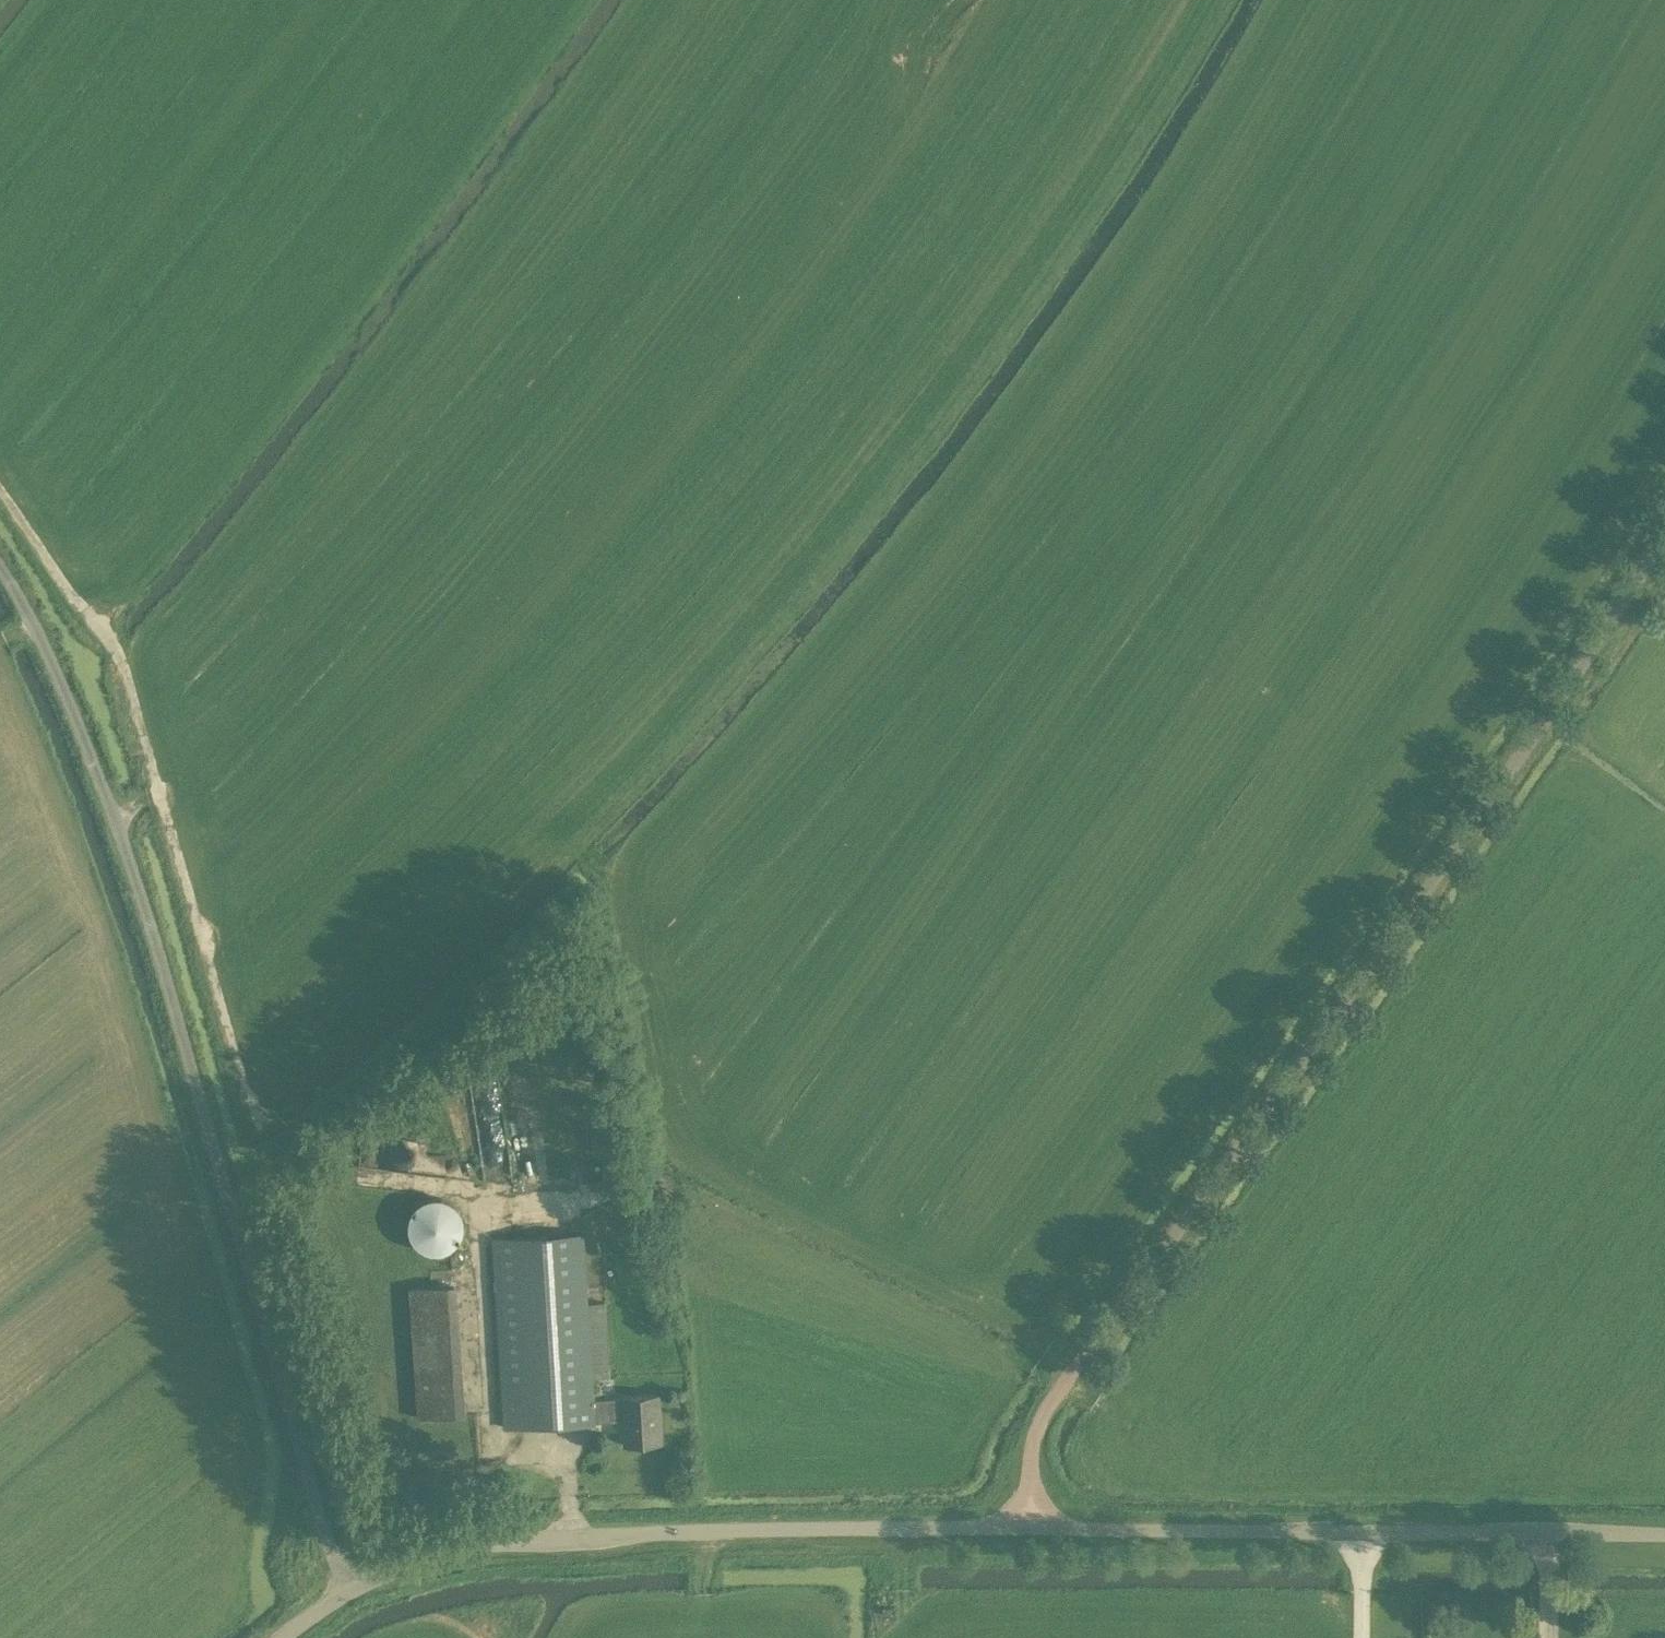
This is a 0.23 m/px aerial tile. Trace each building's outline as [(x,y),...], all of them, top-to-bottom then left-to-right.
[(493,1057),(466,1058),(467,1088),(495,1087),(493,1057)] [(462,1216),(458,1207),(450,1201),(441,1198),(431,1197),(421,1201),(414,1207),(409,1216),(407,1225),(409,1235),(414,1244),(421,1250),(431,1254),(441,1254),(450,1250),(458,1244),(462,1235),(464,1225),(462,1216)] [(589,1400),(587,1377),(610,1376),(605,1302),(583,1303),(578,1232),(492,1237),(504,1427),(592,1422),(592,1418),(620,1416),(621,1444),(661,1442),(658,1396),(589,1400)] [(417,1418),(466,1416),(456,1284),(408,1287),(417,1418)]
